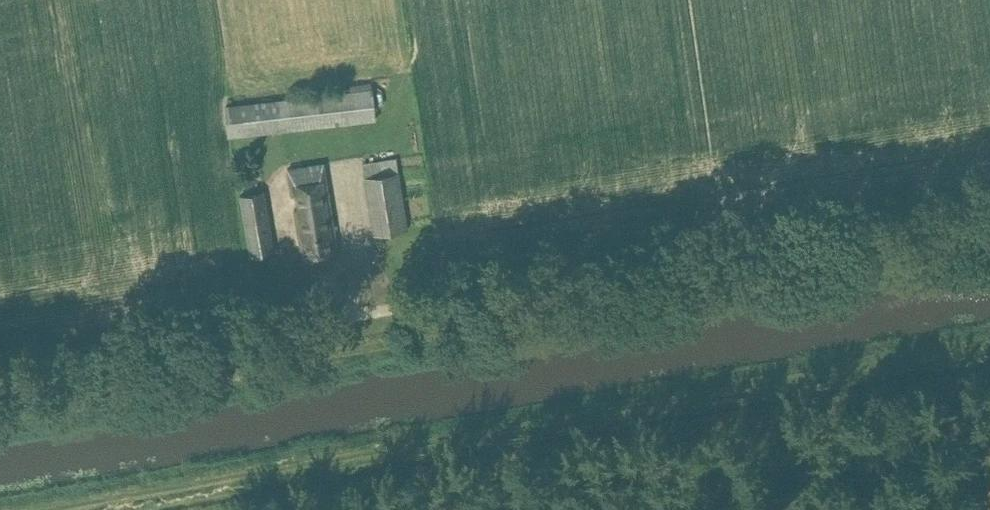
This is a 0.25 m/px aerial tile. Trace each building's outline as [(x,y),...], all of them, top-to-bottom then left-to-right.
[(377,119),(373,89),(227,107),(230,137),(377,119)] [(299,209),(295,210),(303,260),(338,254),(324,164),(288,169),(292,197),(297,196),(299,209)] [(365,178),(374,234),(408,229),(399,172),(365,178)] [(240,195),(249,255),(274,251),(264,191),(240,195)]
